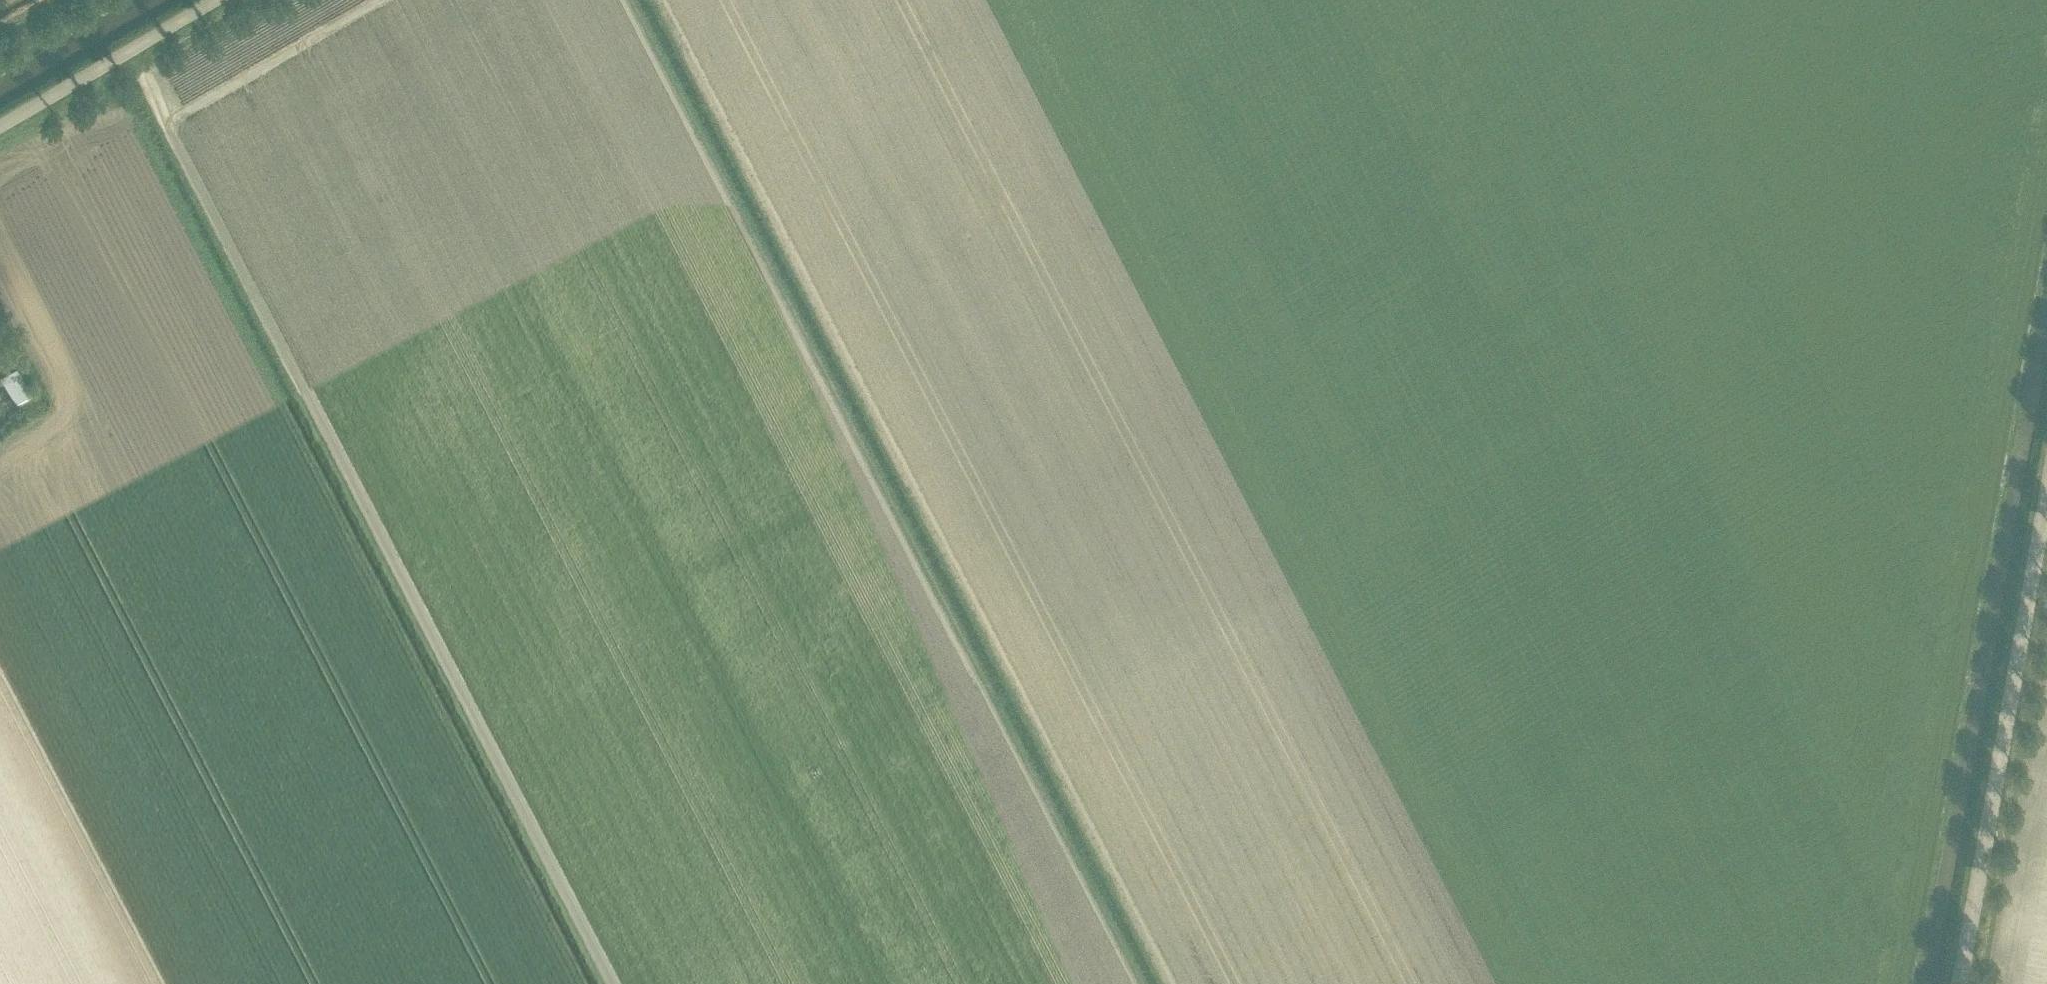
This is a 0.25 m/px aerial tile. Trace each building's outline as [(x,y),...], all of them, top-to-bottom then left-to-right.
[(17,367),(0,377),(18,405),(34,394),(17,367)]
